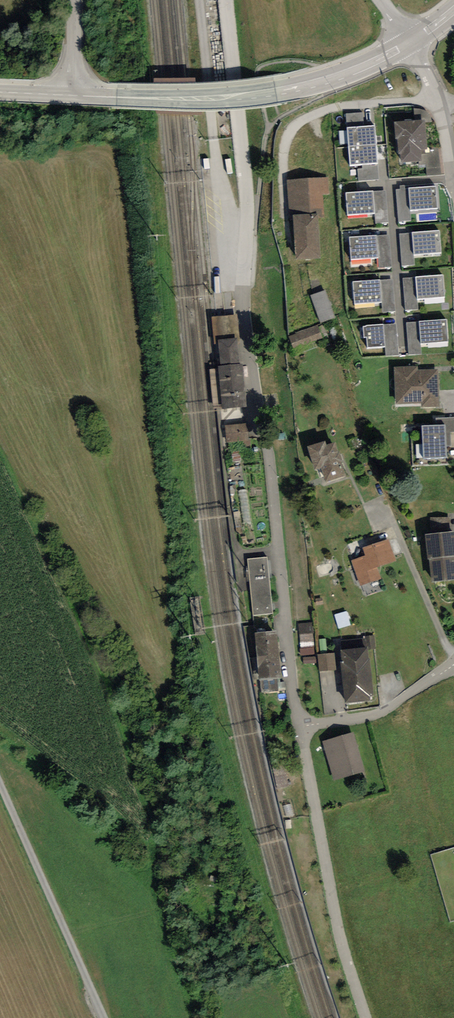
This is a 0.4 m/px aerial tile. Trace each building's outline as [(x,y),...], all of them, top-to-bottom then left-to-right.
[(347,130),(364,129),(363,114),(346,115),(347,130)] [(424,122),(394,125),(397,153),(398,153),(398,157),(400,157),(401,164),(421,163),(420,151),(426,150),(424,122)] [(349,148),(376,146),(375,128),(364,129),(347,130),(349,148)] [(376,146),(349,148),(350,168),(363,167),(378,166),(376,146)] [(378,166),(363,167),(363,169),(358,170),(359,182),(379,180),(378,166)] [(326,179),(287,182),(289,220),(293,220),(296,262),(320,261),(317,218),(323,218),(321,194),(327,194),(326,179)] [(347,186),(348,194),(357,194),(357,185),(347,186)] [(399,190),(395,190),(398,223),(411,222),(410,212),(408,189),(404,190),(404,186),(399,187),(399,190)] [(435,187),(408,189),(410,212),(437,210),(435,187)] [(385,192),(373,193),(374,215),(375,225),(388,224),(385,192)] [(373,193),(345,195),(347,217),(374,215),(373,193)] [(440,232),(412,234),(414,258),(442,255),(440,232)] [(412,234),(399,235),(402,267),(415,266),(414,258),(412,234)] [(389,236),(376,237),(378,260),(379,268),(392,267),(389,236)] [(348,239),(350,262),(378,260),(376,237),(348,239)] [(443,276),(415,279),(417,301),(445,298),(443,276)] [(415,279),(403,280),(406,311),(418,310),(417,301),(415,279)] [(393,280),(380,281),(381,305),(382,313),(395,312),(393,280)] [(352,284),(354,307),(381,305),(380,281),(352,284)] [(310,296),(321,324),(335,318),(325,291),(310,296)] [(214,345),(218,345),(218,342),(238,340),(238,343),(241,343),(238,316),(211,318),(214,345)] [(447,321),(419,323),(420,347),(448,345),(447,321)] [(419,323),(406,324),(409,356),(421,355),(420,347),(419,323)] [(318,324),(288,335),(294,351),(324,340),(318,324)] [(396,324),(383,325),(385,348),(385,357),(399,356),(396,324)] [(383,325),(363,327),(364,339),(366,339),(367,350),(385,348),(383,325)] [(238,340),(218,342),(218,345),(221,368),(218,368),(219,370),(223,409),(223,411),(248,409),(243,366),(240,366),(238,343),(238,340)] [(418,367),(394,368),(396,407),(421,406),(421,410),(439,409),(438,370),(418,371),(418,367)] [(223,409),(219,370),(210,371),(213,410),(223,409)] [(436,428),(445,428),(445,433),(450,433),(453,432),(453,418),(436,419),(436,428)] [(247,424),(225,427),(227,444),(249,441),(247,424)] [(436,428),(422,429),(424,461),(446,460),(446,447),(445,433),(445,428),(436,428)] [(325,444),(307,449),(314,473),(321,471),(325,485),(345,479),(341,464),(343,464),(340,454),(337,455),(335,446),(326,448),(325,444)] [(425,537),(427,563),(429,562),(431,585),(453,582),(453,534),(425,537)] [(388,541),(363,550),(365,555),(352,560),(361,586),(380,580),(377,569),(395,563),(388,541)] [(248,561),(254,616),(272,614),(266,559),(248,561)] [(313,636),(312,623),(299,624),(301,643),(299,643),(301,656),(315,654),(313,636)] [(277,634),(255,637),(260,683),(262,683),(276,682),(282,681),(277,634)] [(374,636),(362,637),(363,651),(368,650),(375,649),(374,636)] [(363,651),(339,653),(345,706),(370,703),(370,697),(373,696),(368,650),(363,651)] [(318,656),(320,672),(335,670),(333,654),(318,656)] [(277,691),(276,682),(262,683),(263,692),(277,691)] [(354,734),(323,742),(334,783),(365,775),(354,734)]
